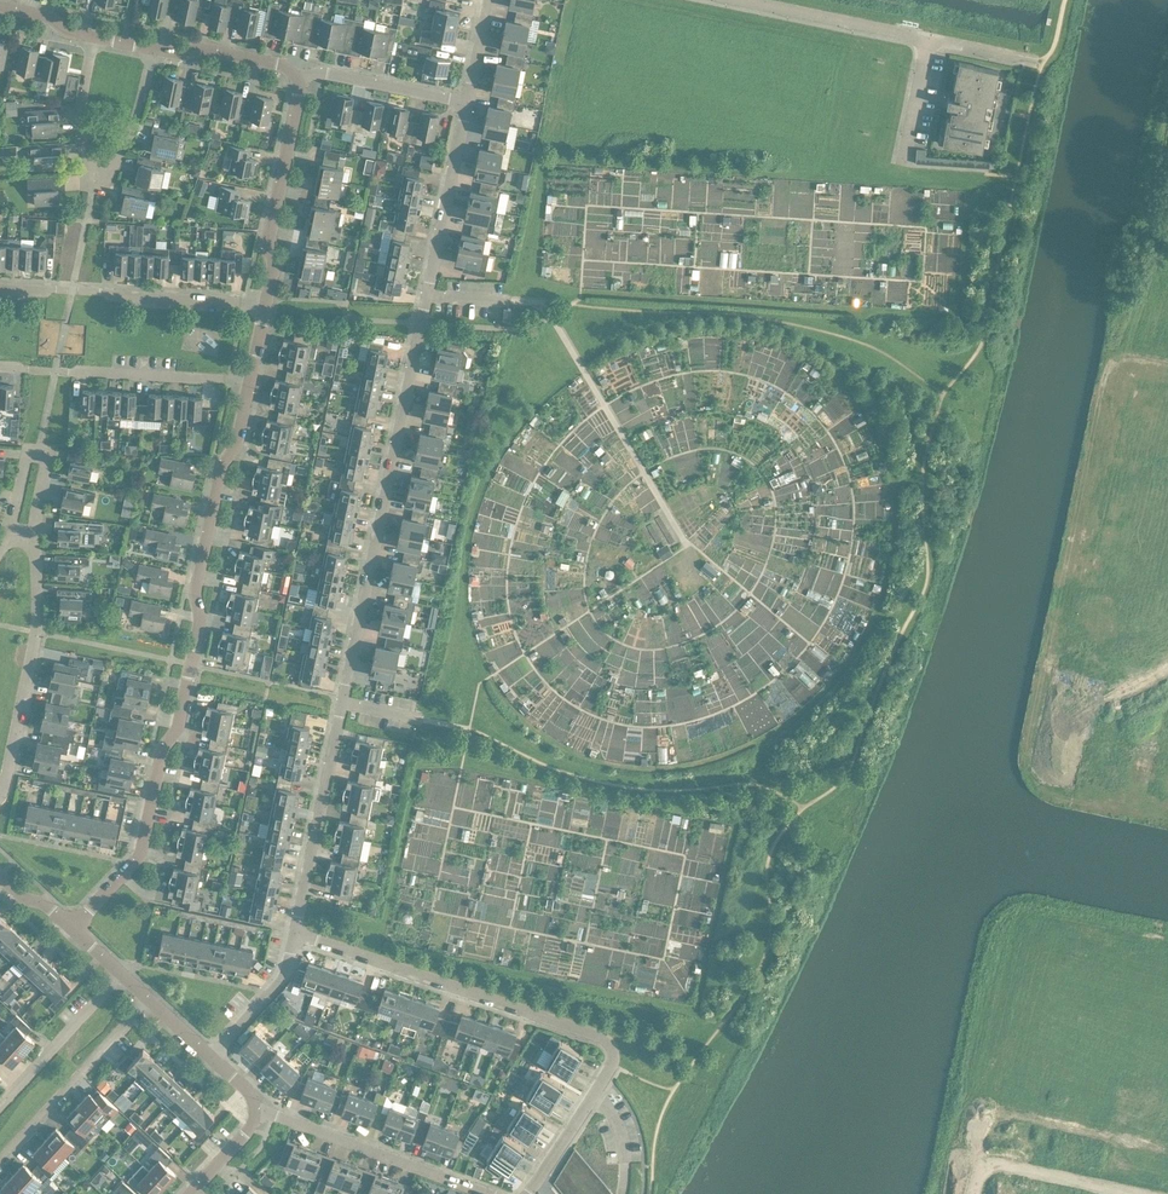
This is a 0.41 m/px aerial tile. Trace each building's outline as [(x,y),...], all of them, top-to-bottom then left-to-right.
[(142,2),(145,5),(149,6),(148,12),(153,13),(155,17),(158,14),(163,15),(167,0),(143,0),(142,2)] [(180,3),(177,18),(182,19),(184,23),(188,21),(192,21),(197,0),(174,0),(174,1),(180,3)] [(237,0),(214,0),(209,25),(214,26),(216,29),(220,27),(224,28),(228,12),(235,14),(237,0)] [(235,14),(242,15),(238,31),(243,32),(245,35),(249,33),(253,34),(259,9),(249,7),(250,2),(243,0),(237,0),(235,14)] [(432,0),(430,0),(427,14),(434,15),(432,23),(456,28),(459,13),(443,10),(445,3),(432,0)] [(534,0),(510,0),(509,7),(516,8),(515,16),(532,19),(533,14),(532,11),(531,11),(534,0)] [(284,35),(289,12),(278,10),(279,4),(269,2),(262,36),(274,38),(277,33),(284,35)] [(293,42),(304,45),(312,11),(301,9),(300,15),(289,12),(284,35),(292,37),(293,42)] [(319,42),(327,44),(331,21),(321,19),(322,13),(312,11),(304,45),(316,47),(319,42)] [(405,25),(407,18),(399,16),(398,23),(405,25)] [(532,19),(515,16),(513,23),(506,21),(503,35),(525,40),(528,26),(529,26),(531,25),(532,19)] [(335,51),(347,54),(354,20),(344,17),(342,23),(331,21),(327,44),(335,45),(335,51)] [(361,51),(369,53),(374,30),(363,28),(364,22),(354,20),(347,54),(359,56),(361,51)] [(456,28),(432,23),(431,31),(421,30),(418,43),(436,47),(437,39),(453,43),(456,28)] [(374,30),(369,53),(377,54),(377,60),(389,62),(397,28),(386,26),(385,32),(374,30)] [(508,51),(506,58),(523,62),(525,56),(523,54),(522,54),(525,40),(503,35),(500,49),(508,51)] [(397,41),(394,53),(418,58),(418,60),(424,62),(420,81),(437,84),(439,74),(446,76),(450,60),(430,56),(432,48),(397,41)] [(555,46),(545,44),(544,52),(553,54),(555,46)] [(33,79),(39,80),(44,57),(37,56),(38,50),(22,47),(17,71),(32,74),(31,79),(33,79)] [(44,57),(39,80),(37,90),(45,92),(48,78),(63,81),(68,57),(52,53),(51,59),(44,57)] [(523,62),(506,58),(505,65),(497,64),(494,78),(516,83),(519,69),(520,69),(522,67),(523,62)] [(973,66),(974,65),(958,62),(953,88),(955,88),(953,100),(947,98),(946,106),(951,107),(949,118),(947,118),(941,144),(957,147),(957,146),(981,151),(988,118),(983,117),(986,103),(991,104),(998,71),(973,66)] [(78,77),(71,75),(68,87),(75,88),(78,77)] [(183,110),(188,87),(180,85),(181,80),(166,77),(161,101),(176,104),(175,109),(183,110)] [(499,94),(497,101),(515,104),(516,99),(514,97),(516,83),(494,78),(491,92),(499,94)] [(188,87),(183,110),(191,112),(192,108),(207,111),(212,86),(196,83),(195,89),(188,87)] [(243,123),(248,100),(240,98),(241,93),(226,89),(220,114),(235,117),(235,121),(243,123)] [(352,134),(353,130),(356,114),(349,113),(352,98),(337,95),(332,118),(342,120),(341,128),(346,129),(345,132),(352,134)] [(248,100),(243,123),(251,124),(252,120),(267,123),(272,99),(256,96),(255,101),(248,100)] [(5,102),(5,111),(17,110),(16,101),(5,102)] [(356,114),(353,130),(366,133),(367,125),(378,128),(382,104),(367,101),(363,116),(356,114)] [(488,106),(485,120),(508,125),(510,111),(511,111),(513,110),(515,104),(497,101),(496,108),(488,106)] [(408,142),(412,126),(405,124),(408,109),(392,106),(387,130),(397,132),(396,139),(408,142)] [(26,134),(27,136),(27,137),(56,135),(55,120),(62,120),(61,109),(26,112),(27,127),(26,129),(26,134)] [(412,126),(408,142),(421,144),(423,137),(433,139),(438,116),(422,112),(419,127),(412,126)] [(505,139),(508,125),(485,120),(482,135),(490,136),(488,143),(506,147),(507,141),(505,139)] [(153,142),(151,152),(174,157),(180,132),(152,126),(149,142),(153,142)] [(320,148),(330,150),(331,144),(321,142),(320,148)] [(28,146),(29,156),(27,156),(28,168),(30,170),(58,168),(57,154),(64,153),(63,143),(28,146)] [(506,147),(488,143),(487,151),(479,149),(476,163),(499,168),(502,154),(505,153),(506,147)] [(250,159),(251,151),(229,146),(227,154),(233,155),(230,171),(236,172),(235,176),(247,179),(248,175),(254,176),(257,160),(250,159)] [(369,149),(368,156),(375,158),(376,151),(369,149)] [(925,157),(925,150),(916,149),(915,163),(917,164),(989,168),(989,161),(925,157)] [(395,152),(393,161),(400,163),(402,154),(395,152)] [(138,172),(136,182),(137,182),(136,187),(152,190),(153,186),(160,187),(163,169),(160,169),(161,161),(138,156),(135,172),(138,172)] [(317,178),(340,183),(343,169),(337,168),(338,161),(323,158),(322,165),(319,164),(317,178)] [(431,169),(433,160),(421,158),(419,166),(431,169)] [(386,162),(377,160),(374,171),(384,173),(386,162)] [(499,168),(476,163),(473,177),(481,179),(480,186),(497,190),(498,184),(504,181),(507,169),(499,168)] [(423,192),(423,193),(424,193),(425,187),(421,186),(423,179),(418,178),(420,169),(403,165),(401,175),(403,175),(400,188),(423,192)] [(193,168),(191,175),(198,177),(200,170),(193,168)] [(528,175),(518,173),(517,180),(527,182),(528,175)] [(64,189),(63,178),(28,181),(29,191),(34,191),(35,205),(58,204),(57,189),(64,189)] [(315,199),(330,202),(331,195),(337,197),(340,183),(317,178),(314,192),(316,192),(315,199)] [(199,179),(196,186),(205,189),(207,182),(199,179)] [(370,181),(368,188),(376,189),(378,183),(370,181)] [(123,202),(121,212),(145,217),(150,191),(123,186),(119,201),(123,202)] [(497,190),(480,186),(478,193),(470,192),(467,206),(497,212),(496,212),(500,190),(497,190)] [(236,190),(221,187),(219,195),(225,196),(221,211),(228,213),(227,217),(239,220),(239,215),(246,216),(249,201),(236,198),(235,196),(236,190)] [(420,205),(423,193),(423,192),(400,188),(398,200),(420,205)] [(522,203),(523,196),(517,194),(515,202),(522,203)] [(330,202),(315,199),(313,206),(311,205),(308,219),(332,224),(337,225),(339,211),(328,209),(330,202)] [(418,217),(420,205),(398,200),(395,212),(418,217)] [(497,212),(467,206),(464,220),(472,222),(471,229),(488,232),(493,233),(497,212)] [(418,217),(395,212),(394,221),(381,218),(379,229),(391,232),(406,235),(407,228),(412,229),(414,222),(418,223),(419,217),(418,217)] [(332,224),(308,219),(305,233),(308,234),(306,240),(327,245),(329,238),(332,224)] [(64,237),(65,222),(56,221),(55,236),(64,237)] [(461,234),(458,248),(481,253),(484,239),(485,239),(487,238),(488,232),(471,229),(469,236),(461,234)] [(223,230),(223,231),(222,239),(229,240),(230,230),(223,230)] [(404,242),(406,235),(391,232),(387,251),(410,256),(410,257),(411,257),(412,250),(408,250),(410,243),(404,242)] [(361,237),(360,245),(368,247),(370,238),(361,237)] [(6,265),(19,266),(20,246),(7,245),(8,239),(7,239),(6,265)] [(327,245),(306,240),(305,247),(302,247),(300,260),(323,265),(326,251),(327,245)] [(33,247),(32,267),(45,268),(46,257),(53,257),(54,242),(43,241),(39,247),(33,247)] [(114,272),(127,273),(129,252),(129,246),(109,245),(108,260),(115,261),(114,272)] [(20,246),(19,266),(32,267),(33,247),(20,246)] [(136,253),(129,252),(127,273),(140,274),(142,247),(136,247),(136,253)] [(142,247),(140,274),(153,274),(155,248),(142,247)] [(164,249),(155,248),(153,274),(167,275),(168,264),(174,264),(175,249),(164,248),(164,249)] [(481,253),(458,248),(455,263),(463,264),(462,272),(484,276),(488,255),(481,253)] [(175,249),(174,264),(181,265),(180,276),(194,277),(195,257),(195,253),(188,252),(186,250),(175,249)] [(222,249),(221,258),(220,278),(233,279),(234,272),(241,272),(242,253),(236,253),(237,250),(222,249)] [(407,268),(410,257),(410,256),(387,251),(385,264),(407,268)] [(207,278),(208,257),(195,257),(194,277),(207,278)] [(207,278),(220,278),(221,258),(208,257),(207,278)] [(357,258),(354,270),(362,272),(365,260),(357,258)] [(328,266),(323,265),(300,260),(297,274),(299,275),(298,282),(324,287),(328,266)] [(405,280),(407,268),(385,264),(382,276),(405,281),(405,280)] [(405,281),(382,276),(378,296),(392,299),(394,292),(399,293),(401,286),(405,287),(406,281),(405,280),(405,281)] [(298,297),(308,297),(310,290),(300,288),(298,297)] [(510,310),(510,308),(507,308),(507,310),(503,309),(502,321),(510,322),(510,310)] [(279,352),(308,358),(313,359),(318,339),(298,335),(296,342),(283,339),(282,344),(281,346),(279,349),(279,352)] [(328,335),(326,342),(337,344),(338,337),(328,335)] [(387,365),(387,366),(388,366),(390,360),(386,359),(387,352),(382,351),(383,344),(369,341),(364,361),(387,365)] [(457,367),(465,368),(467,356),(463,351),(464,346),(447,342),(445,349),(438,348),(435,362),(457,367)] [(306,364),(308,358),(279,352),(278,354),(278,357),(279,360),(278,365),(291,368),(289,375),(303,378),(309,379),(312,366),(306,364)] [(387,365),(364,361),(362,373),(385,378),(387,366),(387,365)] [(438,385),(455,389),(456,383),(457,383),(455,381),(454,381),(457,367),(435,362),(432,376),(440,378),(438,385)] [(359,385),(382,390),(385,378),(362,373),(359,385)] [(289,375),(288,382),(275,379),(274,385),(272,387),(271,389),(270,392),(299,398),(303,378),(289,375)] [(0,388),(0,405),(4,406),(8,412),(19,413),(20,398),(13,397),(14,386),(0,385),(0,388)] [(382,390),(359,385),(357,398),(379,402),(382,390)] [(455,389),(438,385),(437,392),(429,391),(426,405),(448,409),(451,395),(452,396),(454,394),(455,389)] [(94,417),(95,411),(96,391),(82,390),(82,401),(75,401),(74,416),(94,417)] [(96,391),(95,411),(108,412),(109,392),(96,391)] [(121,413),(122,392),(109,392),(108,412),(107,418),(120,419),(121,413)] [(135,393),(122,392),(121,413),(120,419),(140,420),(141,405),(135,404),(135,393)] [(281,415),(295,418),(299,398),(270,392),(270,394),(270,397),(270,400),(269,406),(283,409),(281,415)] [(148,405),(141,405),(140,420),(161,421),(162,395),(149,394),(148,405)] [(174,416),(175,396),(162,395),(161,421),(174,422),(174,416)] [(175,396),(174,416),(187,417),(188,396),(175,396)] [(188,396),(187,417),(193,417),(196,423),(207,424),(208,409),(201,408),(202,397),(188,396)] [(381,402),(379,402),(357,398),(353,417),(367,420),(369,413),(374,414),(375,408),(379,408),(381,402)] [(429,428),(447,431),(448,426),(446,423),(448,409),(426,405),(423,419),(431,420),(429,428)] [(266,420),(265,425),(263,428),(263,430),(262,433),(291,439),(295,418),(281,415),(280,422),(266,420)] [(353,417),(349,437),(371,441),(371,442),(372,442),(374,436),(370,435),(371,428),(366,427),(367,420),(353,417)] [(296,434),(305,435),(306,424),(297,423),(296,434)] [(445,437),(446,432),(447,431),(429,428),(428,435),(420,433),(417,447),(440,452),(442,438),(443,438),(445,437)] [(10,438),(17,439),(18,429),(10,429),(10,438)] [(261,438),(262,441),(261,446),(274,449),(273,456),(291,460),(293,452),(288,451),(291,439),(262,433),(261,435),(261,438)] [(349,437),(346,449),(369,454),(371,442),(371,441),(349,437)] [(172,452),(172,445),(158,444),(158,452),(172,452)] [(326,445),(319,444),(317,453),(325,454),(326,445)] [(125,445),(125,453),(137,453),(137,445),(125,445)] [(420,470),(438,474),(439,468),(437,466),(440,452),(417,447),(414,462),(422,463),(420,470)] [(344,462),(346,462),(366,466),(369,454),(346,449),(344,462)] [(100,468),(102,460),(68,453),(66,461),(70,462),(67,476),(89,480),(91,470),(96,467),(100,468)] [(152,457),(144,456),(143,463),(148,465),(151,462),(152,457)] [(188,472),(190,464),(161,458),(158,472),(172,474),(170,485),(191,489),(194,473),(188,472)] [(253,475),(252,478),(281,484),(286,485),(291,462),(272,458),(270,468),(257,465),(256,471),(255,472),(253,475)] [(323,460),(316,458),(314,465),(322,467),(323,460)] [(341,473),(340,481),(354,484),(356,477),(361,478),(362,471),(366,472),(367,466),(366,466),(346,462),(344,474),(341,473)] [(438,474),(420,470),(419,477),(411,476),(408,490),(431,495),(434,481),(437,479),(438,474)] [(277,504),(281,484),(252,478),(252,480),(252,483),(253,486),(251,492),(265,494),(263,501),(277,504)] [(358,505),(359,506),(361,499),(357,499),(358,492),(353,491),(354,484),(340,481),(336,500),(358,505)] [(93,502),(95,494),(61,486),(59,495),(63,496),(60,509),(82,514),(84,504),(89,501),(93,502)] [(412,513),(429,517),(430,511),(429,509),(428,509),(431,495),(408,490),(405,504),(413,506),(412,513)] [(184,525),(187,509),(182,507),(183,500),(154,494),(151,507),(164,510),(162,521),(184,525)] [(135,498),(128,497),(126,504),(133,505),(135,498)] [(245,515),(244,518),(273,524),(275,517),(280,519),(283,505),(277,504),(263,501),(257,500),(256,507),(249,505),(247,511),(246,513),(245,515)] [(336,500),(333,513),(356,517),(358,505),(336,500)] [(333,513),(330,525),(353,530),(353,529),(356,517),(333,513)] [(402,519),(399,533),(422,537),(430,539),(434,518),(429,517),(412,513),(410,520),(402,519)] [(271,537),(273,524),(244,518),(244,520),(244,523),(244,526),(243,532),(256,535),(255,542),(272,546),(273,538),(271,537)] [(103,524),(55,520),(54,529),(58,529),(57,543),(93,545),(94,533),(102,534),(103,524)] [(354,530),(353,529),(353,530),(330,525),(326,545),(341,548),(342,541),(347,542),(349,535),(353,536),(354,530)] [(176,561),(180,544),(174,543),(175,535),(146,529),(144,543),(157,545),(155,556),(176,561)] [(422,537),(399,533),(396,547),(404,549),(403,556),(420,559),(421,554),(420,551),(419,551),(422,537)] [(339,554),(341,548),(326,545),(322,564),(345,569),(346,569),(347,563),(343,562),(345,555),(339,554)] [(235,561),(235,564),(264,570),(266,557),(271,558),(273,550),(254,546),(252,554),(239,551),(238,556),(237,558),(235,561)] [(89,565),(89,557),(55,555),(54,563),(58,563),(57,577),(79,579),(80,569),(84,565),(89,565)] [(420,559),(403,556),(401,563),(393,561),(390,575),(413,580),(415,573),(418,573),(421,572),(422,564),(419,563),(420,559)] [(126,558),(121,564),(130,570),(134,564),(126,558)] [(701,569),(712,578),(718,571),(706,562),(701,569)] [(304,572),(305,564),(295,563),(294,571),(304,572)] [(445,573),(447,565),(439,563),(437,572),(445,573)] [(234,566),(234,569),(235,572),(234,577),(247,580),(245,587),(259,590),(264,570),(235,564),(234,566)] [(322,564),(320,576),(342,581),(345,569),(322,564)] [(169,596),(172,580),(167,579),(168,571),(139,565),(136,578),(150,581),(147,592),(169,596)] [(286,593),(290,575),(282,574),(278,592),(286,593)] [(394,598),(411,602),(412,596),(411,594),(410,594),(413,580),(390,575),(387,589),(395,591),(394,598)] [(320,576),(317,589),(340,594),(340,593),(342,581),(320,576)] [(245,587),(244,594),(231,591),(230,597),(228,599),(227,601),(226,603),(226,604),(252,610),(255,611),(259,590),(245,587)] [(63,622),(81,623),(82,603),(86,599),(91,600),(91,591),(57,589),(56,598),(60,598),(59,612),(64,612),(63,622)] [(341,593),(340,593),(340,594),(317,589),(313,608),(328,611),(329,605),(334,606),(336,599),(340,600),(341,593)] [(414,603),(411,602),(394,598),(392,605),(384,604),(382,618),(404,623),(410,624),(414,603)] [(161,632),(165,615),(159,614),(160,606),(132,600),(129,614),(142,616),(140,627),(161,632)] [(225,618),(238,620),(237,627),(251,630),(253,623),(250,622),(252,610),(226,604),(226,606),(226,608),(226,609),(226,612),(225,618)] [(309,628),(312,629),(312,628),(332,632),(332,633),(333,633),(334,627),(330,626),(331,619),(326,618),(328,611),(313,608),(309,628)] [(404,623),(382,618),(379,632),(386,634),(385,641),(402,644),(403,639),(402,637),(401,637),(404,623)] [(293,626),(283,623),(280,632),(291,634),(293,626)] [(251,630),(237,627),(236,634),(222,631),(221,637),(220,639),(219,641),(218,644),(247,650),(251,630)] [(312,628),(312,629),(309,641),(329,645),(332,633),(332,632),(312,628)] [(309,641),(307,653),(327,657),(329,645),(309,641)] [(402,644),(385,641),(383,648),(376,646),(373,661),(395,665),(398,651),(399,651),(401,650),(402,644)] [(251,651),(247,650),(218,644),(217,647),(217,649),(218,652),(217,658),(230,661),(229,668),(246,671),(251,651)] [(304,652),(301,665),(324,670),(324,669),(327,657),(307,653),(304,652)] [(268,679),(273,656),(264,654),(260,677),(268,679)] [(51,675),(75,680),(77,673),(87,675),(89,662),(69,658),(68,665),(54,662),(51,675)] [(282,661),(275,660),(273,667),(281,669),(282,661)] [(395,665),(373,661),(370,675),(377,676),(376,684),(393,687),(394,681),(393,679),(392,679),(395,665)] [(324,670),(301,665),(297,684),(312,688),(313,681),(318,682),(320,675),(324,676),(325,669),(324,669),(324,670)] [(125,690),(148,695),(152,675),(121,669),(117,689),(125,690)] [(61,698),(78,702),(80,689),(74,687),(75,680),(51,675),(49,688),(62,691),(61,698)] [(132,706),(145,708),(148,695),(125,690),(123,698),(115,696),(113,709),(131,712),(132,706)] [(78,702),(61,698),(59,705),(46,702),(43,715),(67,720),(68,713),(75,714),(78,702)] [(231,725),(234,713),(237,713),(239,706),(221,702),(220,709),(207,706),(206,712),(204,714),(203,716),(202,719),(231,725)] [(129,719),(131,712),(113,709),(111,708),(109,721),(118,723),(116,730),(140,735),(143,722),(129,719)] [(69,741),(73,742),(75,729),(65,727),(67,720),(43,715),(40,728),(54,731),(52,738),(69,741)] [(286,737),(289,737),(309,741),(309,742),(310,742),(311,735),(307,735),(309,728),(304,727),(305,720),(291,717),(286,737)] [(202,719),(202,721),(202,724),(202,727),(201,733),(215,736),(213,743),(227,746),(231,725),(202,719)] [(257,731),(259,723),(252,721),(250,729),(257,731)] [(261,724),(260,731),(266,733),(268,725),(261,724)] [(137,748),(140,735),(116,730),(114,729),(112,737),(105,735),(102,748),(105,749),(122,752),(124,745),(137,748)] [(351,753),(380,759),(384,738),(370,735),(369,743),(356,740),(355,745),(353,747),(352,750),(351,753)] [(289,737),(287,749),(306,753),(309,742),(309,741),(289,737)] [(37,742),(35,755),(58,760),(60,753),(67,754),(69,741),(52,738),(51,745),(37,742)] [(194,759),(194,760),(223,766),(227,746),(213,743),(212,750),(198,747),(197,752),(196,754),(195,757),(194,759)] [(255,755),(261,756),(263,746),(257,745),(255,755)] [(304,766),(304,765),(306,753),(287,749),(280,748),(278,760),(281,761),(284,761),(284,762),(304,766)] [(121,759),(122,752),(105,749),(103,761),(109,763),(108,770),(132,775),(134,762),(121,759)] [(363,769),(362,776),(376,779),(379,780),(382,767),(379,766),(380,759),(351,753),(351,755),(351,758),(351,761),(350,766),(363,769)] [(57,767),(58,760),(35,755),(32,768),(46,771),(44,778),(61,781),(64,768),(57,767)] [(194,760),(193,762),(194,765),(194,768),(193,773),(206,776),(205,783),(219,786),(223,766),(194,760)] [(305,766),(304,765),(304,766),(284,762),(284,761),(281,761),(277,781),(292,784),(293,777),(298,778),(300,771),(304,772),(305,766)] [(115,785),(129,788),(132,775),(108,770),(106,777),(100,776),(97,789),(114,792),(115,785)] [(250,776),(249,783),(256,785),(257,778),(250,776)] [(343,793),(372,799),(376,779),(362,776),(361,783),(347,780),(346,786),(345,788),(343,790),(343,793)] [(296,791),(290,790),(292,784),(277,781),(273,800),(296,805),(297,805),(298,799),(294,798),(296,791)] [(219,786),(205,783),(203,790),(190,787),(189,793),(188,795),(186,797),(185,800),(215,806),(219,786)] [(368,819),(372,799),(343,793),(342,796),(342,799),(343,801),(342,807),(355,809),(354,816),(368,819)] [(196,823),(213,827),(215,827),(217,820),(212,819),(215,806),(185,800),(185,802),(185,805),(186,808),(185,814),(198,816),(196,823)] [(296,805),(273,800),(271,812),(293,817),(296,805)] [(36,830),(41,807),(28,804),(23,828),(36,830)] [(54,809),(49,833),(62,836),(67,812),(60,811),(61,806),(56,805),(55,809),(54,809)] [(36,830),(49,833),(54,809),(41,807),(36,830)] [(62,836),(75,838),(80,815),(67,812),(62,836)] [(291,830),(293,817),(271,812),(268,825),(291,830)] [(385,822),(393,824),(395,816),(386,814),(385,822)] [(75,838),(87,841),(92,817),(80,815),(75,838)] [(354,816),(352,823),(339,821),(338,826),(337,828),(336,830),(335,831),(334,833),(363,839),(368,819),(354,816)] [(87,841),(100,844),(105,820),(92,817),(87,841)] [(100,844),(113,846),(118,823),(105,820),(100,844)] [(203,846),(206,847),(209,834),(211,834),(213,827),(196,823),(195,830),(182,828),(180,833),(179,835),(178,838),(177,840),(203,846)] [(288,842),(291,830),(268,825),(266,837),(288,842)] [(347,850),(345,857),(359,860),(363,839),(334,833),(334,836),(334,839),(335,841),(333,847),(347,850)] [(266,837),(261,857),(281,861),(284,847),(288,848),(289,842),(288,842),(266,837)] [(201,858),(203,846),(177,840),(177,843),(177,846),(177,849),(176,854),(189,857),(188,864),(202,867),(204,859),(201,858)] [(243,845),(237,844),(235,850),(242,852),(243,845)] [(280,881),(281,882),(282,875),(278,874),(281,861),(261,857),(257,876),(280,881)] [(327,871),(326,874),(355,880),(359,860),(345,857),(344,864),(330,861),(329,867),(329,868),(327,871)] [(169,881),(198,887),(199,880),(205,881),(208,868),(202,867),(188,864),(187,871),(173,868),(172,873),(171,875),(169,878),(169,881)] [(355,880),(326,874),(326,877),(326,881),(326,882),(325,888),(338,890),(337,897),(351,900),(355,880)] [(280,881),(257,876),(255,889),(277,893),(280,881)] [(198,887),(169,881),(168,883),(168,886),(169,889),(168,894),(181,897),(180,905),(201,909),(204,895),(196,894),(198,887)] [(212,881),(211,889),(221,891),(223,883),(212,881)] [(275,906),(275,905),(277,893),(255,889),(252,901),(275,906)] [(275,906),(252,901),(248,921),(263,924),(264,917),(269,918),(271,911),(275,912),(276,906),(275,905),(275,906)] [(223,905),(221,915),(229,917),(231,907),(223,905)] [(10,926),(0,917),(0,937),(10,926)] [(10,926),(0,937),(0,947),(5,952),(19,936),(9,927),(10,927),(10,926)] [(171,959),(176,935),(162,933),(157,956),(171,959)] [(183,962),(188,938),(176,935),(171,959),(183,962)] [(29,946),(19,936),(5,952),(15,961),(29,946)] [(196,964),(201,941),(188,938),(183,962),(196,964)] [(209,967),(214,943),(201,941),(196,964),(209,967)] [(222,970),(227,946),(214,943),(209,967),(222,970)] [(39,955),(29,946),(15,961),(25,970),(39,955)] [(227,946),(222,970),(235,972),(240,949),(227,946)] [(253,951),(240,949),(235,972),(248,975),(253,951)] [(35,980),(50,964),(39,955),(25,970),(31,976),(27,980),(31,984),(35,980)] [(258,970),(262,966),(257,961),(253,965),(258,970)] [(315,987),(322,968),(308,963),(305,972),(297,969),(292,984),(307,989),(308,985),(315,987)] [(50,964),(35,980),(41,985),(36,990),(41,994),(45,990),(60,973),(59,973),(60,973),(59,973),(50,964)] [(335,972),(322,968),(315,987),(313,994),(319,996),(318,1002),(324,1004),(326,999),(335,972)] [(348,977),(335,972),(326,999),(339,1003),(342,996),(348,977)] [(60,973),(45,990),(55,999),(48,1006),(54,1011),(65,1000),(60,995),(70,983),(60,973)] [(353,1005),(361,1008),(367,993),(359,990),(362,981),(348,977),(342,996),(355,1001),(353,1005)] [(379,1009),(392,1013),(398,994),(385,989),(382,998),(374,995),(369,1011),(377,1013),(379,1009)] [(12,1000),(14,998),(6,991),(0,997),(7,1004),(12,1000)] [(367,993),(361,1008),(369,1011),(374,995),(367,993)] [(283,1005),(288,998),(284,994),(278,1000),(283,1005)] [(398,994),(392,1013),(398,1016),(396,1022),(403,1025),(412,998),(398,994)] [(71,1012),(79,1003),(71,995),(63,1005),(71,1012)] [(412,998),(403,1025),(416,1029),(418,1022),(425,1003),(412,998)] [(16,1001),(10,1006),(15,1011),(20,1005),(16,1001)] [(438,1034),(443,1019),(436,1016),(439,1007),(425,1003),(418,1022),(432,1027),(430,1031),(438,1034)] [(304,1021),(313,1025),(316,1017),(307,1013),(304,1021)] [(5,1037),(23,1054),(34,1042),(24,1033),(29,1027),(16,1015),(10,1021),(16,1026),(5,1037)] [(468,1039),(475,1020),(461,1015),(458,1024),(451,1021),(446,1037),(460,1042),(462,1037),(468,1039)] [(443,1019),(438,1034),(446,1037),(451,1021),(443,1019)] [(475,1020),(468,1039),(482,1044),(488,1024),(475,1020)] [(332,1024),(326,1022),(323,1029),(330,1031),(332,1024)] [(293,1029),(298,1034),(303,1028),(298,1023),(293,1029)] [(488,1024),(482,1044),(495,1048),(502,1029),(488,1024)] [(502,1029),(495,1048),(508,1053),(507,1057),(515,1060),(520,1045),(513,1042),(516,1033),(502,1029)] [(256,1063),(270,1048),(271,1046),(255,1031),(239,1049),(246,1056),(247,1055),(256,1063)] [(2,1057),(12,1066),(23,1054),(5,1037),(0,1033),(0,1058),(2,1057)] [(552,1053),(575,1066),(583,1053),(582,1053),(559,1040),(552,1053)] [(393,1053),(396,1045),(390,1043),(387,1051),(393,1053)] [(362,1057),(366,1047),(359,1045),(356,1055),(362,1057)] [(402,1048),(396,1045),(393,1053),(399,1056),(402,1048)] [(271,1079),(287,1061),(277,1051),(275,1052),(270,1048),(256,1063),(265,1072),(264,1073),(271,1079)] [(128,1067),(138,1076),(153,1059),(142,1049),(132,1061),(126,1056),(115,1068),(122,1073),(128,1067)] [(575,1066),(552,1053),(544,1066),(567,1079),(568,1080),(575,1066)] [(431,1068),(434,1058),(425,1055),(422,1065),(431,1068)] [(153,1059),(138,1076),(138,1075),(143,1080),(139,1085),(144,1089),(148,1084),(163,1069),(162,1068),(162,1065),(158,1062),(156,1062),(156,1063),(153,1060),(153,1059)] [(384,1060),(382,1066),(391,1069),(394,1064),(384,1060)] [(287,1061),(271,1079),(278,1085),(279,1084),(290,1095),(289,1096),(290,1096),(299,1081),(294,1076),(298,1071),(287,1061)] [(447,1073),(456,1076),(458,1069),(449,1066),(447,1073)] [(163,1069),(148,1084),(158,1094),(173,1078),(172,1078),(172,1077),(172,1075),(169,1071),(166,1071),(166,1072),(163,1069)] [(469,1081),(472,1073),(466,1071),(463,1079),(469,1081)] [(533,1085),(556,1099),(564,1086),(564,1085),(563,1086),(541,1072),(533,1085)] [(444,1083),(447,1076),(441,1074),(438,1081),(444,1083)] [(482,1086),(485,1078),(479,1076),(476,1084),(482,1086)] [(305,1083),(299,1081),(290,1096),(291,1095),(305,1100),(304,1102),(313,1105),(322,1082),(308,1077),(305,1083)] [(168,1103),(183,1088),(182,1087),(183,1086),(182,1084),(179,1081),(176,1081),(173,1078),(158,1094),(164,1099),(160,1104),(164,1108),(168,1103)] [(103,1079),(97,1085),(97,1086),(105,1094),(111,1087),(103,1079)] [(322,1082),(313,1105),(322,1108),(322,1107),(334,1111),(340,1096),(333,1094),(336,1087),(322,1082)] [(556,1099),(533,1085),(526,1097),(548,1111),(549,1112),(556,1099)] [(174,1118),(179,1113),(193,1097),(183,1088),(168,1103),(174,1108),(169,1113),(174,1118)] [(1100,1118),(1105,1094),(1100,1093),(1100,1091),(1094,1089),(1088,1115),(1100,1118)] [(340,1096),(334,1111),(346,1115),(345,1117),(354,1120),(363,1097),(349,1092),(347,1096),(341,1094),(340,1096)] [(363,1097),(354,1120),(363,1123),(363,1122),(375,1126),(380,1111),(381,1111),(386,1096),(376,1092),(373,1101),(363,1097)] [(88,1093),(77,1105),(95,1121),(95,1122),(100,1127),(117,1109),(102,1095),(97,1100),(88,1093)] [(113,1102),(119,1107),(123,1102),(118,1097),(113,1102)] [(193,1097),(179,1113),(188,1122),(188,1123),(203,1106),(203,1105),(203,1106),(193,1097)] [(380,1111),(375,1126),(387,1130),(386,1132),(395,1135),(403,1112),(406,1105),(394,1101),(391,1102),(390,1107),(389,1107),(387,1114),(381,1111),(380,1111)] [(419,1110),(426,1113),(430,1103),(422,1101),(419,1110)] [(514,1116),(537,1130),(545,1118),(544,1117),(544,1118),(522,1104),(514,1116)] [(71,1132),(84,1144),(94,1134),(88,1129),(95,1122),(95,1121),(77,1105),(66,1116),(77,1126),(71,1132)] [(203,1106),(188,1123),(183,1128),(193,1137),(192,1138),(198,1144),(208,1132),(203,1127),(214,1116),(203,1106)] [(139,1115),(134,1111),(129,1116),(134,1121),(139,1115)] [(403,1112),(395,1135),(404,1138),(404,1137),(416,1141),(424,1120),(426,1113),(420,1111),(417,1117),(403,1112)] [(139,1115),(134,1121),(138,1125),(143,1119),(139,1115)] [(537,1130),(514,1116),(506,1128),(529,1142),(528,1143),(529,1143),(537,1130)] [(444,1127),(424,1120),(416,1141),(428,1146),(427,1147),(436,1150),(444,1127)] [(593,1124),(598,1136),(606,1133),(601,1120),(593,1124)] [(136,1128),(130,1122),(124,1128),(131,1133),(136,1128)] [(480,1130),(473,1125),(470,1130),(478,1134),(480,1130)] [(444,1127),(436,1150),(444,1153),(445,1152),(457,1156),(463,1142),(456,1139),(458,1132),(444,1127)] [(45,1140),(63,1157),(70,1149),(75,1154),(84,1144),(71,1132),(66,1138),(56,1128),(45,1140)] [(147,1147),(152,1142),(138,1128),(122,1146),(129,1152),(140,1140),(147,1147)] [(154,1139),(159,1134),(154,1129),(149,1135),(154,1139)] [(159,1144),(164,1138),(159,1134),(154,1139),(159,1144)] [(494,1147),(517,1162),(525,1149),(524,1149),(502,1135),(494,1147)] [(38,1167),(49,1177),(55,1171),(52,1169),(63,1157),(45,1140),(34,1152),(44,1161),(38,1167)] [(299,1171),(307,1148),(299,1145),(298,1146),(287,1142),(287,1140),(286,1143),(285,1142),(273,1156),(280,1158),(278,1163),(299,1171)] [(148,1170),(164,1185),(175,1174),(166,1166),(172,1160),(158,1147),(148,1158),(155,1164),(148,1170)] [(517,1162),(494,1147),(486,1159),(508,1174),(509,1174),(517,1162)] [(321,1174),(327,1157),(316,1152),(316,1151),(307,1148),(299,1171),(313,1176),(315,1171),(321,1174)] [(103,1150),(98,1155),(104,1161),(109,1156),(103,1150)] [(340,1186),(348,1163),(340,1160),(339,1161),(327,1157),(321,1174),(315,1190),(322,1192),(327,1181),(340,1186)] [(348,1163),(340,1186),(354,1191),(355,1187),(362,1189),(368,1172),(356,1167),(357,1166),(348,1163)] [(52,1179),(49,1177),(38,1167),(33,1173),(23,1164),(12,1176),(30,1192),(37,1185),(42,1190),(52,1179)] [(104,1165),(101,1169),(106,1174),(109,1171),(104,1165)] [(478,1178),(482,1168),(476,1166),(473,1176),(478,1178)] [(394,1168),(392,1173),(402,1177),(404,1172),(394,1168)] [(148,1170),(138,1181),(132,1175),(127,1181),(138,1191),(143,1186),(152,1193),(156,1193),(164,1185),(148,1170)] [(389,1178),(380,1175),(380,1176),(368,1172),(362,1189),(360,1193),(383,1193),(389,1178)] [(259,1180),(264,1184),(269,1179),(264,1174),(259,1180)] [(30,1192),(12,1176),(1,1187),(8,1193),(28,1193),(30,1192)] [(383,1193),(407,1193),(410,1186),(409,1185),(409,1187),(397,1183),(398,1181),(389,1178),(383,1193)] [(135,1193),(122,1181),(113,1191),(116,1193),(135,1193)]
